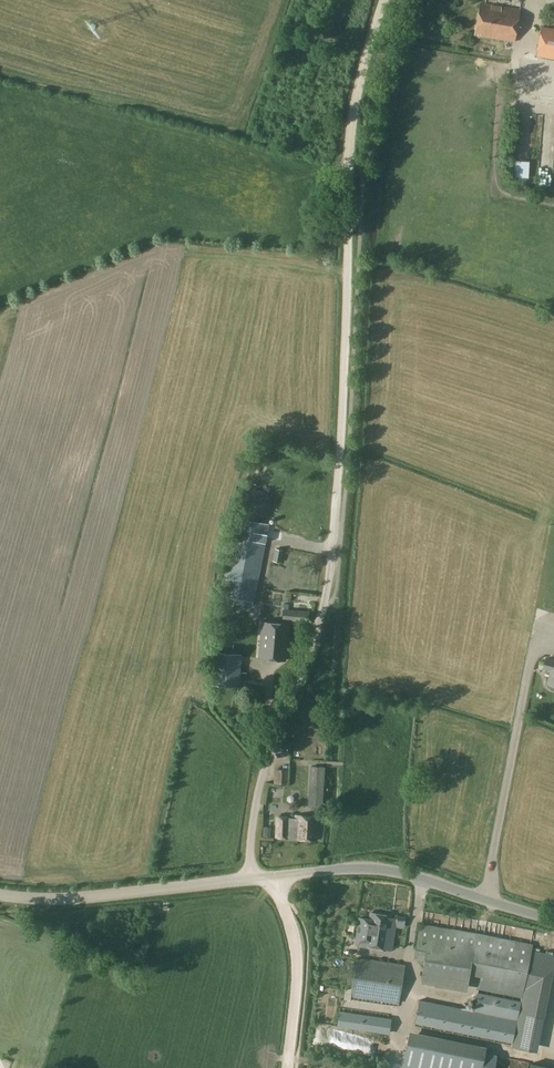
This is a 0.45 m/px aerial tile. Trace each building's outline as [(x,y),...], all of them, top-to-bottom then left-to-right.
[(475,35),(514,41),(520,10),(480,3),(475,35)] [(541,26),(536,56),(553,59),(553,29),(541,26)] [(235,517),(220,595),(227,597),(247,600),(246,605),(252,607),(253,602),(254,602),(269,524),(235,517)] [(283,551),(274,550),(273,561),(281,563),(283,551)] [(284,610),(283,610),(283,619),(308,621),(309,612),(289,610),(284,610)] [(259,658),(285,660),(288,624),(262,622),(259,658)] [(543,668),(551,670),(547,684),(550,685),(550,687),(551,689),(553,690),(553,659),(545,657),(544,661),(545,661),(543,668)] [(212,684),(212,685),(239,687),(241,664),(240,664),(213,663),(212,684)] [(309,786),(324,787),(325,767),(310,766),(309,786)] [(283,782),(283,768),(273,769),(274,782),(283,782)] [(296,816),(295,819),(277,818),(276,838),(288,839),(288,838),(294,838),(294,839),(316,840),(318,817),(296,816)] [(359,917),(355,939),(358,940),(357,946),(366,947),(385,950),(386,945),(387,945),(390,926),(393,927),(393,922),(390,921),(391,916),(370,913),(369,919),(359,917)] [(473,957),(476,934),(419,924),(414,958),(424,959),(425,950),(472,957),(473,957)] [(473,957),(472,957),(470,974),(480,976),(478,989),(522,998),(532,945),(476,933),(476,934),(473,957)] [(425,950),(424,959),(421,985),(467,993),(470,974),(472,957),(425,950)] [(405,965),(357,957),(350,996),(399,1004),(405,965)] [(478,989),(474,1011),(419,1000),(414,1027),(512,1046),(522,998),(478,989)] [(391,1018),(339,1011),(337,1027),(389,1035),(391,1018)] [(400,1043),(451,1051),(452,1040),(402,1032),(400,1043)] [(475,1057),(399,1044),(395,1067),(401,1067),(419,1067),(421,1067),(490,1067),(490,1066),(474,1063),(475,1057)]
